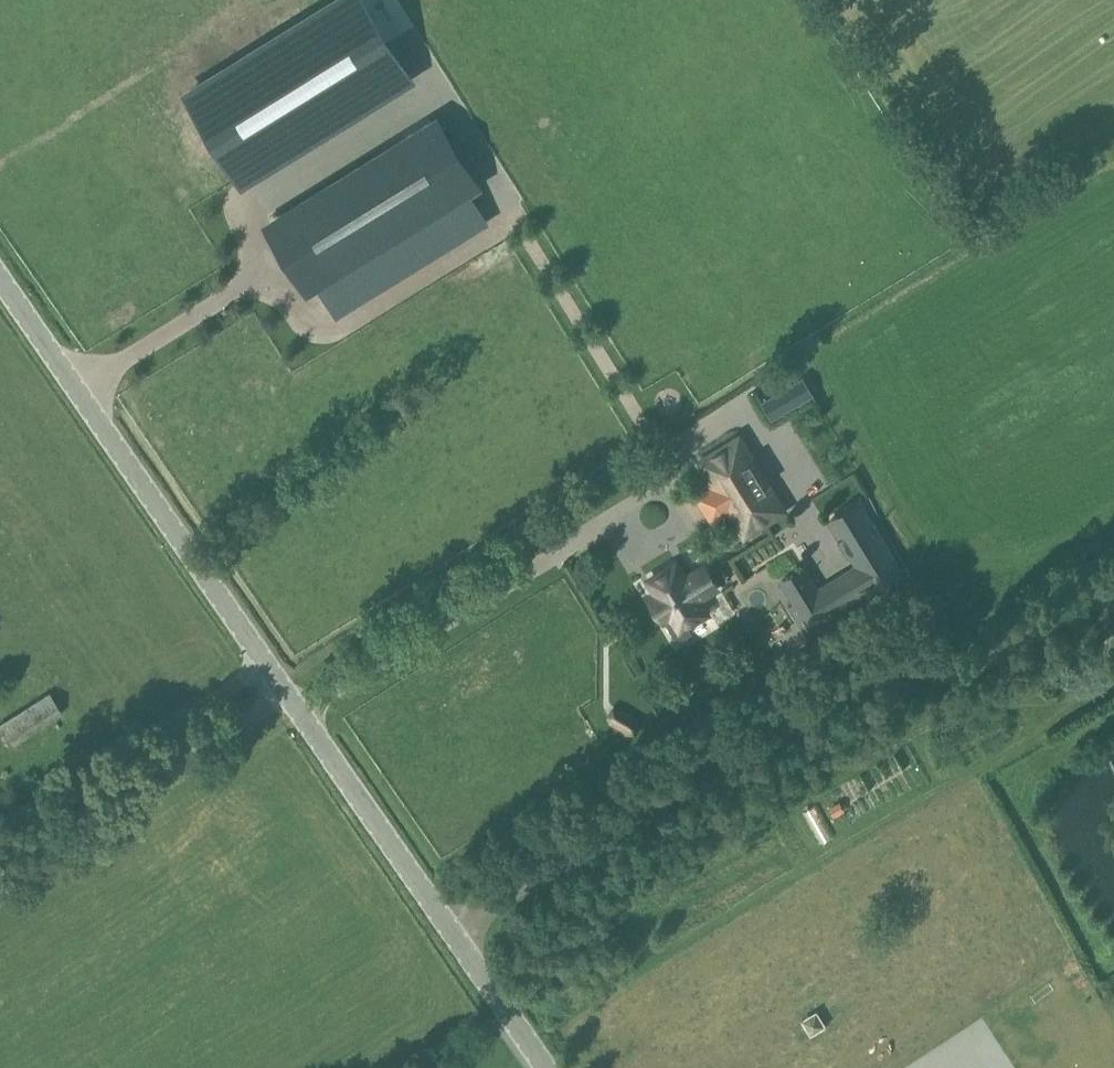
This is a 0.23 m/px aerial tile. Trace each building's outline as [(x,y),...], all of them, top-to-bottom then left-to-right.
[(232,188),(414,80),(363,0),(333,0),(177,94),(232,188)] [(472,185),(435,126),(275,226),(311,284),(472,185)] [(805,380),(762,404),(773,424),(817,400),(805,380)] [(702,462),(746,533),(786,509),(743,436),(702,462)] [(788,607),(803,631),(872,589),(904,570),(861,500),(828,521),(854,564),(819,586),(805,564),(779,580),(793,604),(788,607)] [(678,562),(649,580),(654,588),(656,587),(660,594),(651,599),(664,620),(665,619),(678,641),(692,632),(688,626),(709,613),(700,598),(707,594),(718,587),(706,566),(694,573),(687,577),(678,562)] [(752,650),(725,666),(738,687),(765,671),(752,650)] [(50,712),(42,696),(0,716),(0,735),(50,712)] [(608,717),(611,725),(629,736),(638,736),(644,725),(641,718),(622,705),(614,707),(608,717)]
